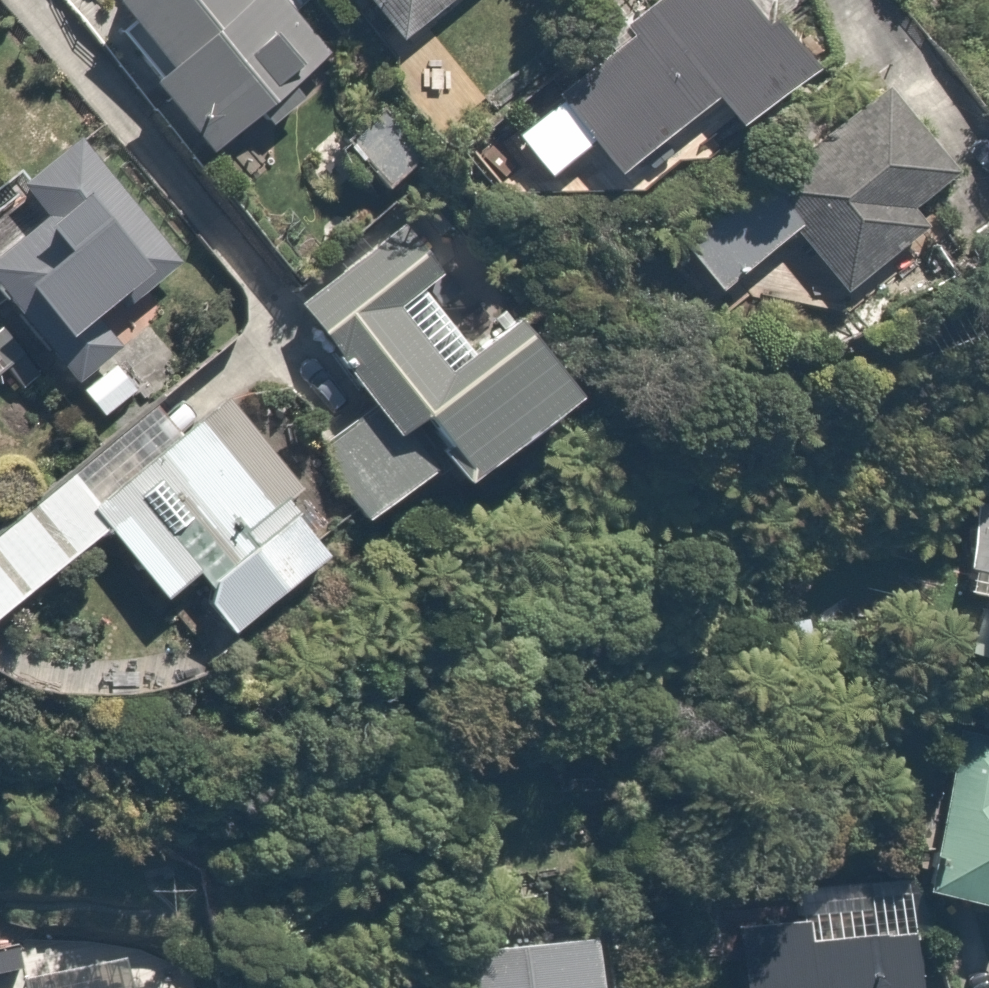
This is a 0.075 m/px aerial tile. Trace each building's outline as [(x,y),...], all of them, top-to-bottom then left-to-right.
[(323,58),(272,0),(142,0),(120,19),(179,85),(162,101),(212,157),(323,58)] [(401,47),(466,0),(367,0),(401,47)] [(756,0),(682,0),(551,98),(619,188),(721,112),(744,143),(820,85),(756,0)] [(964,179),(895,86),(678,247),(718,301),(797,242),(847,310),(944,238),(923,210),(964,179)] [(411,131),(338,136),(342,191),(414,187),(411,131)] [(472,308),(417,230),(301,312),(371,411),(316,449),(371,527),(448,473),(456,484),(576,399),(499,289),(472,308)] [(327,513),(240,409),(98,528),(187,634),(211,614),(238,647),(335,565),(306,531),(327,513)] [(103,514),(75,479),(0,540),(0,629),(106,543),(90,524),(103,514)] [(968,492),(957,604),(988,608),(988,494),(968,492)] [(955,734),(932,908),(988,916),(988,738),(955,734)] [(757,903),(758,987),(920,987),(918,900),(757,903)] [(456,964),(458,987),(604,987),(601,950),(456,964)]
